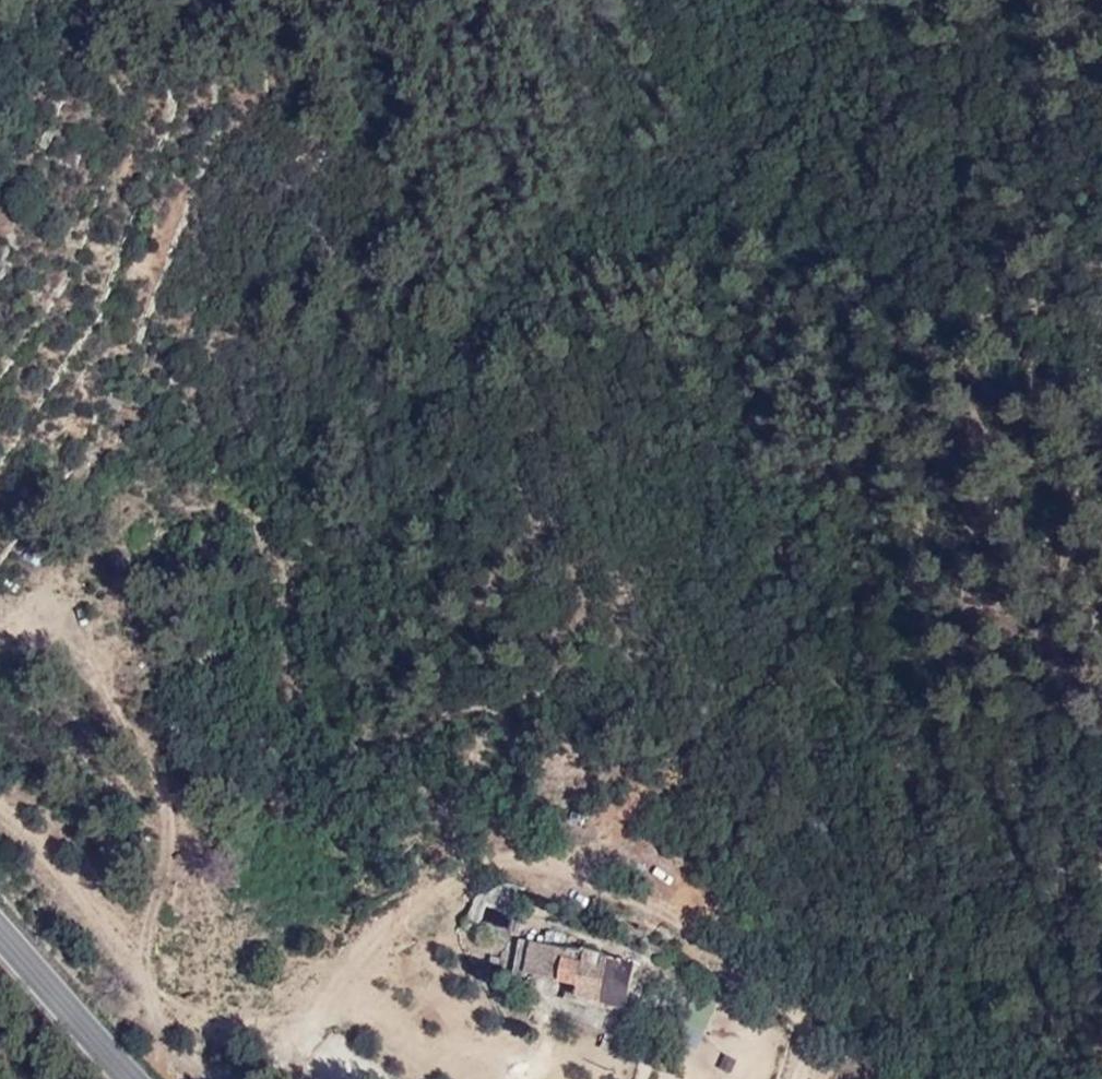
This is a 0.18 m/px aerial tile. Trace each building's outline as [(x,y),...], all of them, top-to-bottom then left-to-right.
[(636,1004),(642,950),(521,938),(518,969),(569,974),(566,997),(636,1004)]
